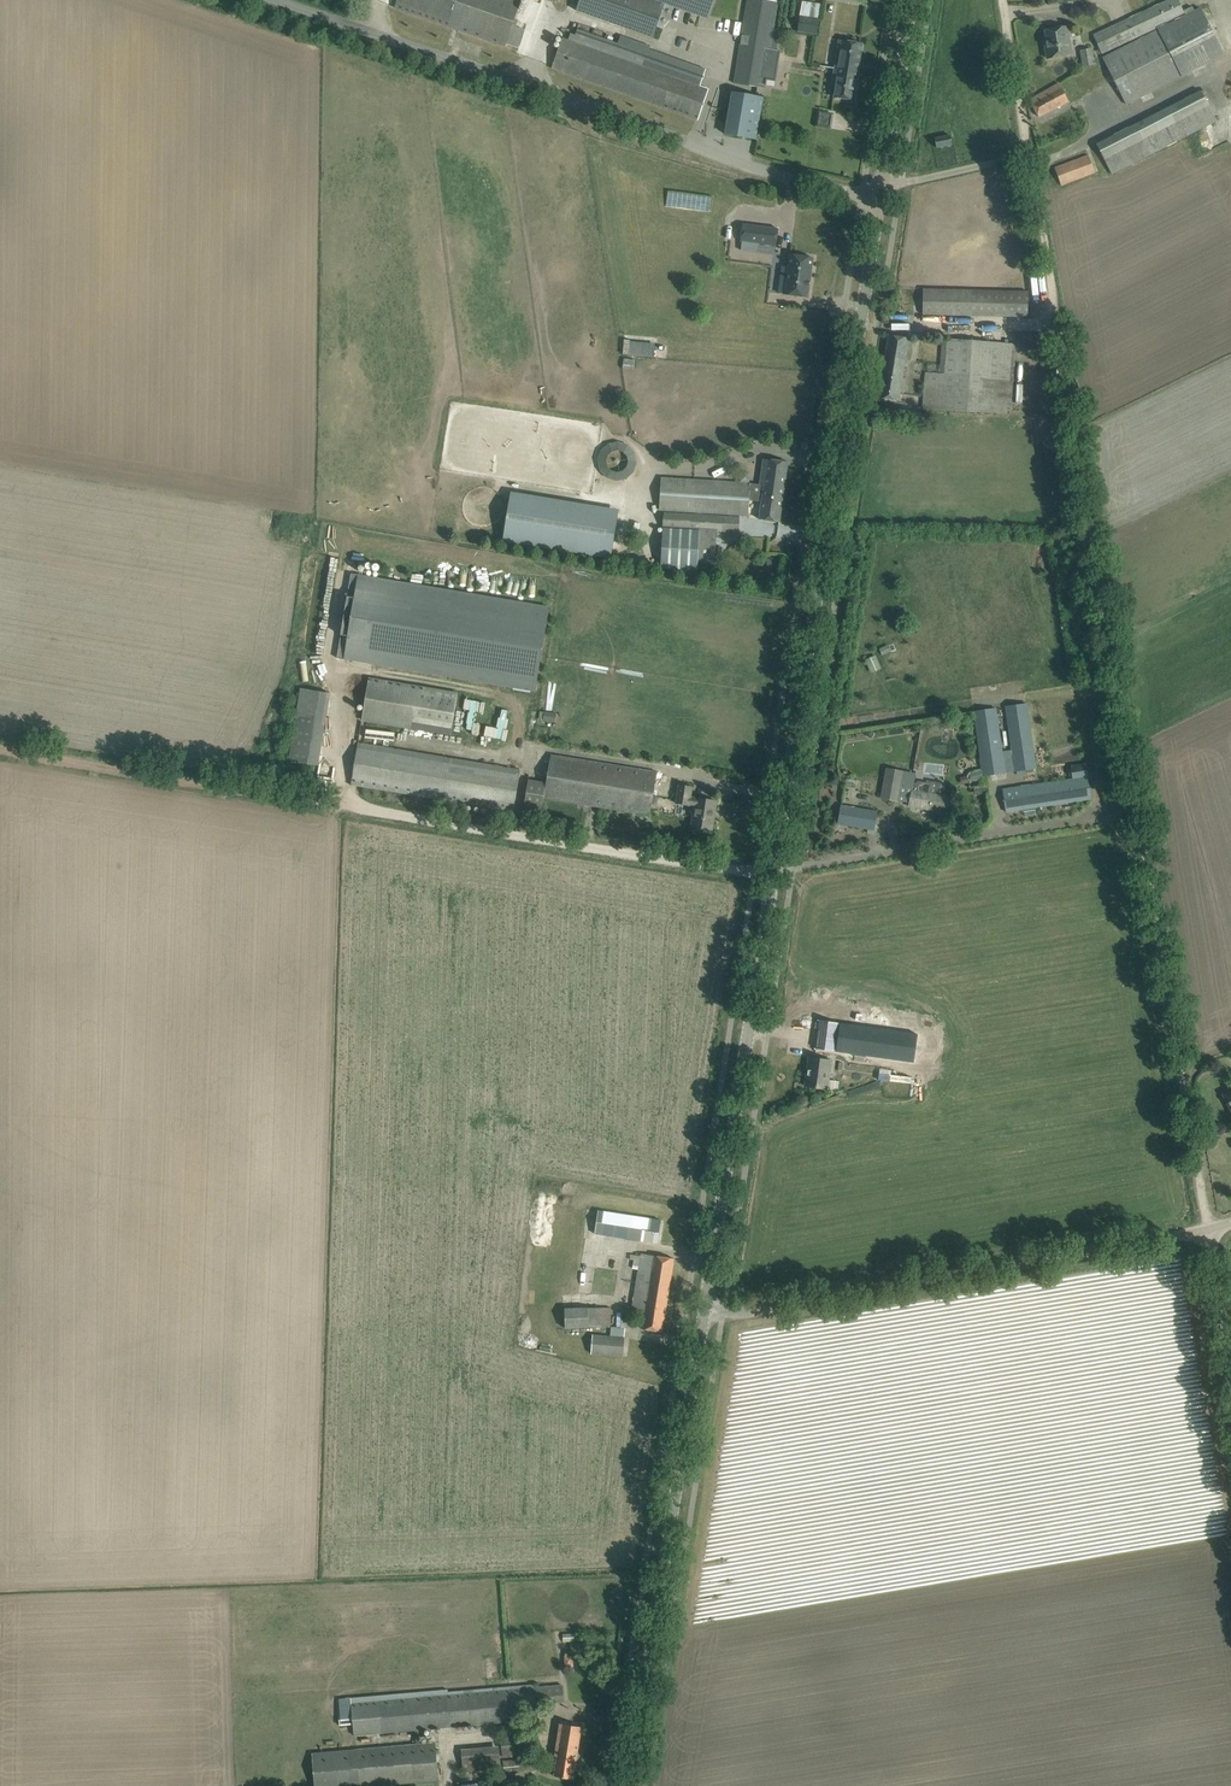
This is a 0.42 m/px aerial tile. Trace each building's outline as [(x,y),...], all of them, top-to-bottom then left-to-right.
[(507,43),(518,47),(524,29),(516,27),(518,21),(515,19),(522,0),(397,0),(395,8),(505,47),(507,43)] [(577,10),(652,38),(664,3),(664,2),(659,0),(580,0),(577,10)] [(664,2),(664,3),(708,19),(715,0),(659,0),(664,2)] [(734,90),(763,95),(763,90),(766,72),(765,72),(773,19),(776,2),(765,0),(748,0),(746,14),(734,90)] [(1102,54),(1184,15),(1177,0),(1166,0),(1093,35),(1102,54)] [(1224,55),(1222,53),(1200,9),(1194,12),(1192,6),(1183,10),(1186,16),(1102,58),(1126,105),(1224,55)] [(819,19),(799,17),(797,31),(817,34),(819,19)] [(1045,45),(1047,59),(1071,55),(1071,54),(1068,54),(1065,37),(1068,37),(1067,27),(1045,31),(1048,45),(1045,45)] [(672,72),(645,62),(651,45),(621,35),(618,43),(578,29),(575,35),(571,34),(568,41),(562,39),(552,68),(698,120),(708,91),(685,82),(690,71),(676,66),(672,76),(671,76),(672,72)] [(835,69),(857,72),(862,44),(839,41),(835,69)] [(1081,49),(1083,66),(1095,65),(1093,48),(1081,49)] [(857,72),(835,69),(833,79),(837,80),(834,97),(853,100),(857,72)] [(1107,70),(1101,73),(1107,86),(1113,83),(1107,70)] [(1059,84),(1040,94),(1030,100),(1039,117),(1069,101),(1059,84)] [(1096,144),(1112,174),(1216,121),(1201,91),(1096,144)] [(732,93),(725,135),(755,140),(762,98),(732,93)] [(833,126),(834,113),(821,113),(820,126),(833,126)] [(935,139),(936,148),(952,145),(950,136),(935,139)] [(1088,156),(1054,168),(1061,186),(1095,173),(1088,156)] [(667,205),(710,212),(713,197),(669,190),(667,205)] [(740,241),(776,246),(779,229),(743,223),(740,241)] [(785,294),(785,295),(807,298),(813,258),(790,255),(789,267),(781,266),(778,293),(785,294)] [(923,289),(923,290),(923,315),(1027,316),(1028,290),(923,289)] [(888,335),(878,398),(899,401),(909,339),(888,335)] [(923,408),(928,409),(1009,413),(1013,342),(942,338),(940,373),(925,372),(923,408)] [(624,355),(656,356),(656,341),(625,340),(624,355)] [(636,360),(625,359),(624,368),(635,370),(636,360)] [(640,450),(607,439),(596,471),(629,482),(640,450)] [(661,478),(659,509),(748,515),(749,500),(762,501),(760,519),(779,522),(787,463),(763,459),(759,485),(750,484),(661,478)] [(510,492),(502,540),(609,558),(610,549),(604,548),(606,538),(601,537),(605,508),(510,492)] [(740,516),(664,512),(661,568),(698,570),(698,562),(712,564),(717,531),(739,532),(740,519),(740,516)] [(548,607),(351,574),(337,658),(534,691),(548,607)] [(876,656),(866,660),(871,673),(881,668),(876,656)] [(413,728),(451,734),(458,693),(369,678),(362,719),(413,728)] [(330,693),(301,688),(289,761),(319,766),(330,693)] [(1036,768),(1029,724),(1027,704),(1005,708),(1015,772),(1036,768)] [(974,712),(975,724),(983,776),(1005,773),(996,709),(974,712)] [(351,785),(513,812),(520,771),(519,770),(519,769),(517,769),(517,770),(358,743),(351,785)] [(551,755),(546,783),(528,780),(522,813),(541,816),(544,798),(650,815),(657,772),(551,755)] [(1091,799),(1090,790),(1086,764),(1071,766),(1072,779),(1002,789),(1006,812),(1091,799)] [(899,795),(905,796),(907,786),(910,787),(911,787),(913,774),(887,770),(882,799),(898,801),(899,795)] [(692,827),(700,828),(712,830),(717,801),(690,797),(692,787),(679,785),(676,803),(695,806),(692,827)] [(929,790),(911,787),(907,786),(905,796),(911,797),(909,806),(948,813),(951,797),(929,793),(929,790)] [(838,824),(874,830),(877,811),(841,805),(838,824)] [(829,1048),(891,1057),(894,1036),(832,1027),(829,1048)] [(805,1086),(817,1088),(828,1089),(832,1061),(809,1058),(805,1086)] [(1222,1094),(1230,1111),(1230,1089),(1222,1094)] [(660,1220),(649,1218),(599,1211),(595,1234),(657,1243),(660,1220)] [(642,1329),(650,1330),(662,1332),(674,1259),(642,1253),(641,1255),(635,1254),(633,1268),(639,1269),(632,1310),(645,1312),(642,1329)] [(601,1307),(565,1308),(565,1316),(565,1329),(611,1327),(610,1308),(601,1308),(601,1307)] [(592,1353),(611,1355),(623,1356),(624,1337),(626,1314),(618,1313),(617,1327),(611,1327),(610,1336),(593,1335),(592,1353)] [(572,1655),(564,1655),(565,1664),(573,1664),(572,1655)] [(562,1684),(352,1702),(354,1735),(538,1719),(537,1704),(564,1702),(562,1684)] [(555,1756),(558,1756),(554,1776),(572,1779),(581,1726),(560,1723),(555,1756)] [(501,1737),(503,1754),(540,1750),(538,1733),(501,1737)] [(468,1777),(487,1775),(501,1774),(498,1736),(487,1737),(488,1746),(461,1748),(463,1771),(468,1770),(468,1777)] [(312,1753),(315,1785),(371,1785),(438,1780),(435,1742),(355,1749),(312,1753)] [(503,1761),(504,1773),(534,1770),(533,1758),(503,1761)]
